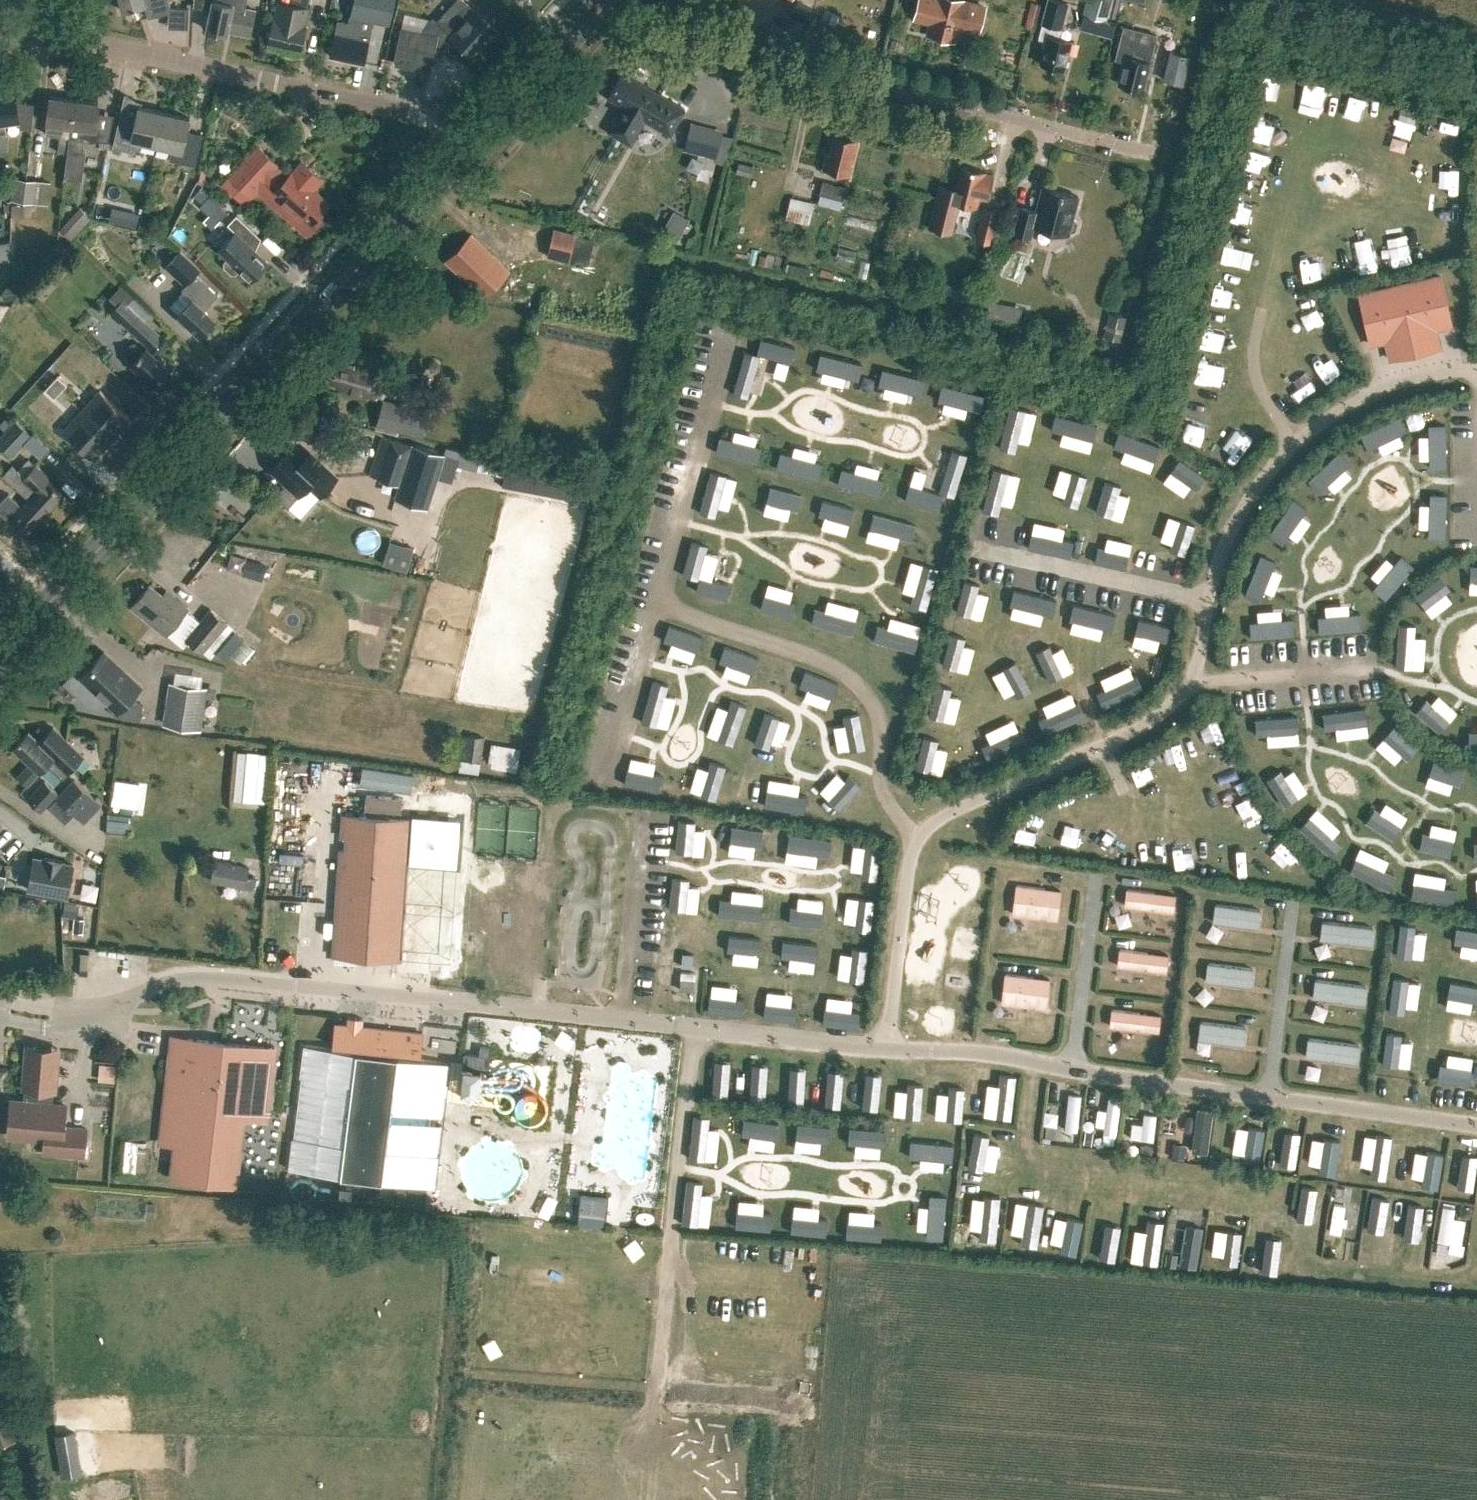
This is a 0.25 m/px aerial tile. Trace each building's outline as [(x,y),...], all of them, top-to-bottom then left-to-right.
[(147,17),(171,11),(168,0),(120,0),(123,11),(144,5),(147,17)] [(226,33),(227,30),(249,35),(255,10),(244,7),(245,0),(212,0),(206,29),(226,33)] [(350,15),(372,20),(390,24),(395,0),(353,0),(350,15)] [(430,67),(433,54),(440,56),(454,40),(473,56),(497,29),(465,0),(454,0),(436,21),(432,17),(419,31),(401,27),(393,59),(430,67)] [(808,22),(815,9),(798,0),(791,13),(808,22)] [(954,41),(958,26),(977,31),(983,6),(965,1),(965,0),(964,0),(918,0),(913,19),(932,24),(929,35),(954,41)] [(1063,68),(1071,40),(1058,37),(1066,3),(1054,0),(1046,0),(1037,38),(1045,40),(1039,62),(1063,68)] [(1083,15),(1107,23),(1114,0),(1087,0),(1083,15)] [(267,42),(301,49),(306,26),(304,25),(308,7),(278,1),(274,19),(272,19),(267,42)] [(338,20),(330,56),(363,63),(372,20),(350,15),(348,22),(338,20)] [(1176,24),(1159,20),(1155,35),(1124,27),(1116,58),(1124,60),(1118,83),(1141,89),(1153,44),(1170,48),(1176,24)] [(1170,52),(1163,78),(1182,83),(1189,56),(1170,52)] [(684,109),(621,72),(606,98),(622,106),(608,131),(630,144),(644,119),(670,134),(684,109)] [(7,149),(4,121),(18,120),(20,127),(30,128),(33,107),(16,105),(15,93),(0,95),(0,150),(7,149)] [(57,152),(69,153),(74,99),(50,96),(47,122),(45,134),(59,136),(57,152)] [(69,153),(77,154),(77,153),(79,140),(93,142),(95,129),(98,103),(74,99),(69,153)] [(141,141),(156,144),(164,112),(138,106),(136,119),(120,116),(113,146),(138,152),(141,141)] [(169,159),(194,165),(201,134),(186,131),(189,117),(164,112),(156,144),(171,148),(169,159)] [(681,150),(723,161),(730,135),(719,132),(721,127),(690,119),(681,150)] [(834,135),(830,152),(826,151),(822,168),(849,174),(857,140),(834,135)] [(244,203),(250,195),(257,188),(307,234),(322,217),(318,214),(329,203),(313,189),(322,179),(301,160),(288,174),(257,146),(229,176),(222,183),(244,203)] [(77,154),(69,153),(66,170),(79,172),(81,154),(77,153),(77,154)] [(735,174),(750,177),(752,165),(737,162),(735,174)] [(954,185),(950,200),(936,196),(928,228),(951,234),(958,203),(977,208),(979,198),(987,200),(993,176),(985,174),(985,173),(961,167),(957,186),(954,185)] [(12,177),(10,200),(24,202),(26,179),(12,177)] [(26,179),(24,202),(48,204),(50,181),(26,179)] [(819,193),(842,200),(846,187),(822,181),(819,193)] [(1043,214),(1028,210),(1022,235),(1037,239),(1040,228),(1076,237),(1077,233),(1079,234),(1082,232),(1084,224),(1082,221),(1080,220),(1085,198),(1049,189),(1043,214)] [(842,200),(819,193),(817,203),(841,209),(842,200)] [(210,196),(202,206),(220,222),(229,212),(210,196)] [(94,217),(106,220),(109,208),(97,205),(94,217)] [(975,239),(992,243),(1000,211),(982,207),(975,239)] [(129,211),(126,223),(137,226),(140,213),(129,211)] [(238,269),(250,281),(267,262),(247,243),(256,234),(236,215),(227,224),(235,231),(217,250),(227,258),(224,261),(224,266),(231,273),(236,272),(238,269)] [(71,217),(61,228),(72,238),(82,227),(71,217)] [(547,255),(569,260),(569,257),(589,262),(594,239),(554,229),(547,255)] [(446,261),(482,295),(506,271),(490,257),(491,255),(471,236),(446,261)] [(12,260),(10,242),(0,243),(0,261),(12,260)] [(180,251),(166,266),(186,285),(196,274),(196,273),(199,269),(180,251)] [(1452,325),(1440,271),(1357,290),(1368,344),(1383,341),(1387,358),(1441,347),(1437,329),(1452,325)] [(192,299),(178,314),(199,334),(214,319),(203,309),(218,293),(196,274),(186,285),(182,289),(192,299)] [(121,300),(111,311),(121,320),(149,347),(147,349),(146,348),(143,351),(135,344),(132,344),(124,351),(124,355),(132,363),(131,363),(152,383),(167,367),(157,357),(170,344),(161,336),(160,337),(145,323),(146,321),(146,320),(145,321),(133,309),(127,303),(126,305),(121,300)] [(989,300),(986,315),(1021,321),(1023,307),(989,300)] [(1102,336),(1119,340),(1124,315),(1107,312),(1102,336)] [(336,387),(374,397),(375,393),(379,394),(383,380),(378,379),(381,369),(360,364),(358,371),(335,365),(330,382),(337,383),(336,387)] [(51,382),(61,391),(67,384),(57,375),(51,382)] [(61,391),(51,382),(45,389),(54,398),(61,391)] [(100,390),(81,410),(112,439),(131,419),(100,390)] [(376,426),(422,437),(429,412),(382,399),(376,426)] [(81,410),(62,431),(94,459),(112,439),(81,410)] [(0,435),(0,445),(11,456),(31,435),(15,419),(0,435)] [(370,474),(400,484),(396,495),(430,506),(439,478),(451,482),(457,465),(476,469),(479,455),(446,447),(444,452),(383,432),(370,474)] [(320,494),(335,477),(320,462),(312,471),(289,450),(271,470),(299,495),(309,484),(320,494)] [(2,474),(27,497),(44,513),(62,493),(51,482),(53,480),(36,464),(25,476),(12,464),(2,474)] [(577,474),(520,464),(518,479),(575,489),(577,474)] [(26,532),(44,513),(27,497),(20,505),(8,493),(0,502),(0,512),(10,521),(12,519),(26,532)] [(411,557),(387,550),(383,564),(406,571),(411,557)] [(252,561),(248,575),(262,579),(266,565),(252,561)] [(1060,572),(1053,598),(1078,604),(1084,578),(1060,572)] [(204,651),(212,658),(236,630),(210,608),(199,621),(186,611),(188,609),(166,590),(161,596),(149,585),(130,607),(165,636),(167,634),(181,646),(187,640),(202,654),(204,651)] [(134,707),(124,705),(132,695),(141,687),(104,651),(80,677),(116,711),(114,714),(115,715),(140,719),(142,705),(134,703),(134,707)] [(164,723),(199,728),(205,688),(169,683),(164,723)] [(17,776),(26,785),(47,763),(63,778),(75,766),(74,765),(83,755),(53,727),(39,741),(28,731),(13,747),(29,763),(17,776)] [(456,766),(476,769),(478,758),(480,759),(484,733),(463,729),(456,766)] [(486,765),(515,770),(520,745),(491,740),(486,765)] [(240,749),(235,797),(267,800),(271,752),(240,749)] [(57,797),(83,822),(100,804),(74,779),(57,797)] [(27,799),(40,811),(58,792),(45,780),(27,799)] [(333,945),(399,951),(403,903),(410,811),(344,806),(342,828),(347,829),(347,840),(341,840),(336,903),(333,945)] [(109,815),(108,829),(128,831),(129,817),(109,815)] [(286,859),(309,859),(309,849),(286,848),(286,859)] [(28,889),(67,896),(73,864),(63,862),(63,861),(45,857),(44,859),(34,857),(28,889)] [(245,886),(254,889),(257,878),(247,876),(249,866),(214,859),(210,880),(244,888),(245,886)] [(503,887),(507,862),(495,860),(491,886),(503,887)] [(666,935),(688,938),(697,871),(660,866),(651,925),(667,927),(666,935)] [(1022,881),(1020,912),(1065,915),(1067,884),(1022,881)] [(1181,906),(1182,888),(1134,888),(1133,905),(1181,906)] [(66,902),(64,914),(76,916),(78,904),(66,902)] [(74,918),(73,933),(82,933),(83,919),(74,918)] [(1174,965),(1174,947),(1126,947),(1125,965),(1174,965)] [(682,953),(681,967),(692,968),(693,954),(682,953)] [(1002,1003),(1046,1008),(1049,979),(1005,974),(1002,1003)] [(679,990),(695,990),(695,978),(679,978),(679,990)] [(1119,1003),(1116,1021),(1164,1028),(1167,1011),(1119,1003)] [(292,1137),(288,1168),(340,1175),(347,1176),(353,1177),(382,1181),(382,1180),(435,1187),(438,1155),(437,1155),(444,1094),(446,1094),(450,1063),(419,1059),(423,1033),(361,1026),(362,1019),(349,1017),(348,1025),(335,1023),(333,1045),(333,1048),(303,1045),(299,1076),(301,1076),(293,1137),(292,1137)] [(278,1056),(169,1044),(157,1154),(171,1156),(168,1185),(237,1193),(245,1128),(269,1131),(278,1056)] [(463,1067),(461,1090),(479,1092),(481,1069),(488,1070),(490,1056),(489,1056),(490,1047),(480,1046),(479,1055),(464,1053),(463,1067)] [(11,1107),(7,1141),(44,1145),(42,1158),(84,1163),(86,1136),(64,1134),(66,1113),(53,1111),(59,1055),(29,1052),(23,1108),(11,1107)] [(520,1068),(541,1069),(541,1058),(520,1057),(520,1068)] [(100,1080),(116,1081),(117,1064),(101,1063),(100,1080)] [(568,1063),(567,1074),(587,1076),(588,1065),(568,1063)] [(1019,1113),(1022,1077),(1007,1075),(1004,1112),(1019,1113)] [(1085,1126),(1086,1090),(1073,1089),(1072,1126),(1085,1126)] [(1122,1130),(1125,1093),(1113,1092),(1109,1129),(1122,1130)] [(1202,1107),(1201,1141),(1214,1141),(1215,1108),(1202,1107)] [(1148,1116),(1137,1116),(1137,1134),(1161,1134),(1161,1108),(1149,1108),(1148,1116)] [(1253,1149),(1255,1111),(1242,1110),(1240,1148),(1253,1149)] [(1254,1152),(1267,1153),(1270,1112),(1257,1111),(1254,1152)] [(1341,1169),(1346,1127),(1331,1126),(1326,1167),(1341,1169)] [(1476,1186),(1476,1150),(1472,1150),(1467,1184),(1476,1186)] [(395,1186),(393,1202),(425,1206),(427,1190),(395,1186)] [(609,1197),(581,1193),(578,1214),(606,1217),(609,1197)] [(1337,1227),(1350,1227),(1350,1198),(1338,1198),(1337,1227)] [(1447,1200),(1443,1235),(1456,1237),(1460,1202),(1447,1200)] [(644,1204),(643,1214),(661,1215),(662,1206),(644,1204)] [(1075,1213),(1071,1245),(1081,1246),(1086,1214),(1075,1213)] [(800,1227),(820,1230),(821,1220),(802,1217),(800,1227)] [(838,1224),(836,1234),(855,1237),(857,1227),(838,1224)] [(17,1439),(7,1408),(0,1410),(0,1444),(17,1439)] [(75,1431),(55,1435),(62,1474),(82,1471),(75,1431)]
